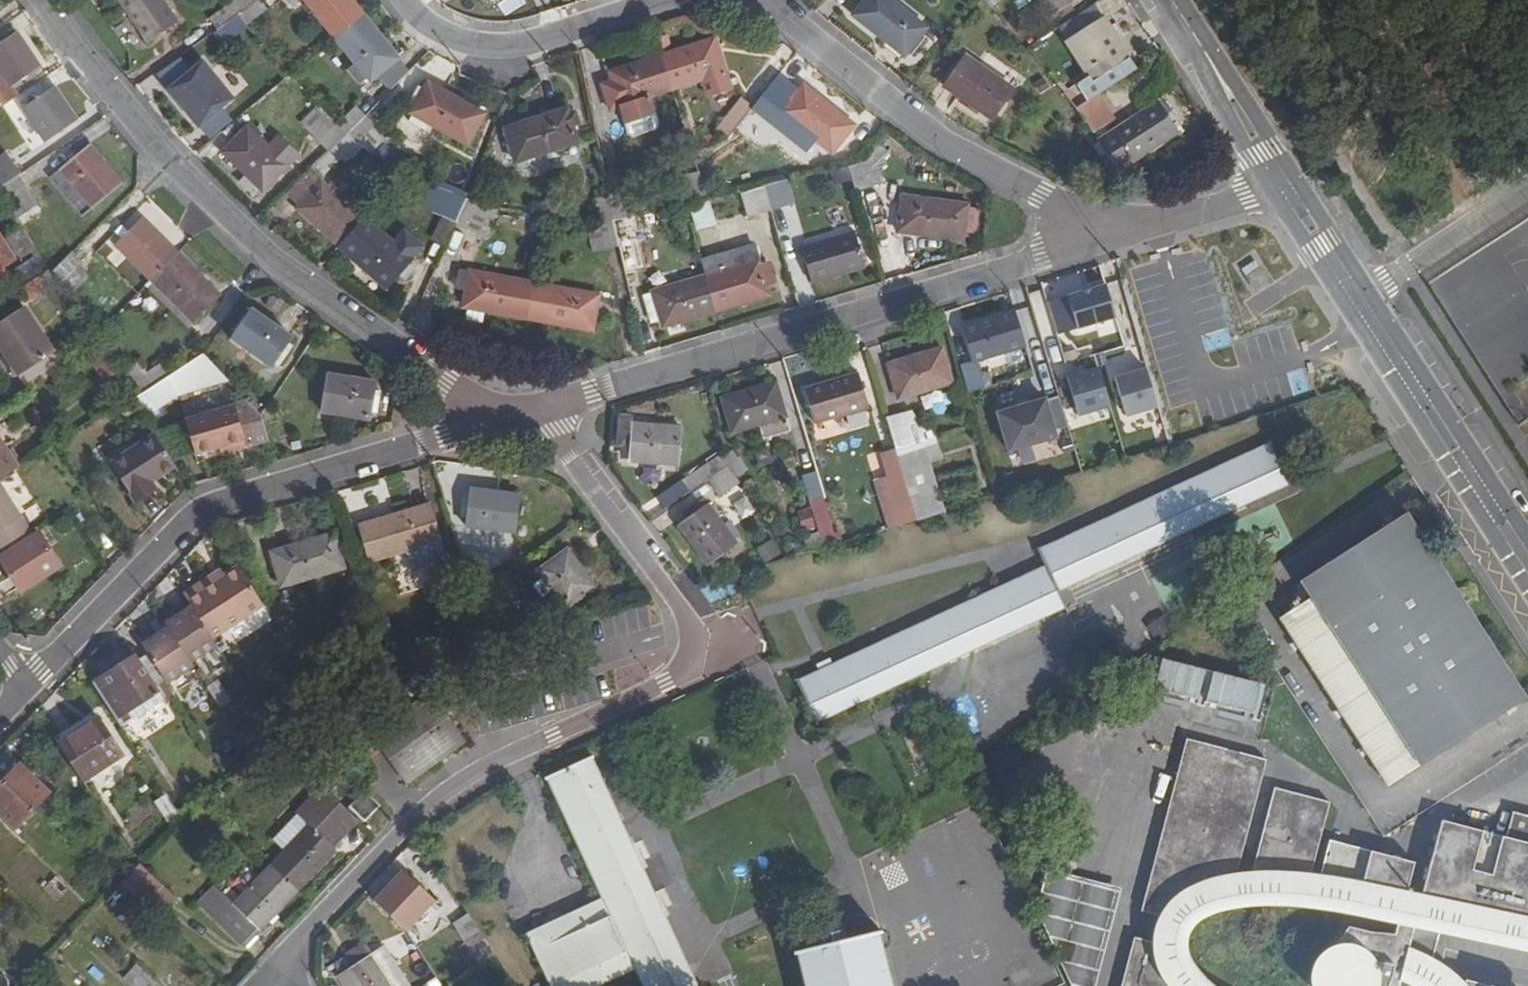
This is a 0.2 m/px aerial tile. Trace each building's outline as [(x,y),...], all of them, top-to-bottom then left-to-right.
[(162,0),(118,0),(147,40),(177,20),(162,0)] [(228,2),(237,14),(258,0),(232,0),(228,2)] [(258,0),(237,14),(244,25),(265,10),(258,0)] [(335,38),(363,15),(351,0),(304,0),(335,38)] [(891,0),(866,0),(854,15),(905,56),(927,28),(891,0)] [(1051,17),(1077,0),(1040,0),(1051,17)] [(209,16),(217,27),(237,14),(228,2),(209,16)] [(225,38),(244,25),(237,14),(217,27),(225,38)] [(398,58),(363,15),(335,38),(369,80),(398,58)] [(1109,28),(1102,17),(1066,40),(1090,76),(1063,93),(1075,108),(1096,95),(1135,70),(1117,41),(1109,28)] [(1116,24),(1109,28),(1117,41),(1124,36),(1116,24)] [(38,68),(14,35),(0,44),(0,75),(1,76),(0,76),(0,109),(16,98),(9,88),(38,68)] [(715,38),(664,54),(674,89),(697,82),(701,96),(730,87),(725,73),(715,38)] [(1043,41),(1032,48),(1039,60),(1051,53),(1043,41)] [(650,96),(674,89),(664,54),(611,71),(613,79),(604,81),(612,107),(621,104),(626,120),(655,111),(650,96)] [(1015,91),(966,58),(947,88),(996,120),(1015,91)] [(233,103),(197,62),(169,86),(206,127),(233,103)] [(150,97),(168,89),(160,71),(142,79),(150,97)] [(483,115),(428,82),(410,112),(466,146),(483,115)] [(853,125),(804,85),(781,112),(831,152),(853,125)] [(74,121),(52,87),(22,107),(45,140),(74,121)] [(1103,107),(1096,95),(1075,108),(1084,120),(1103,107)] [(1177,133),(1159,102),(1117,129),(1135,160),(1177,133)] [(315,141),(325,152),(344,134),(334,124),(317,105),(304,117),(320,137),(315,141)] [(354,106),(334,124),(344,134),(363,116),(354,106)] [(10,114),(28,144),(39,138),(21,108),(10,114)] [(578,143),(568,110),(504,129),(515,162),(578,143)] [(655,111),(626,120),(629,130),(634,133),(655,127),(658,121),(655,111)] [(717,132),(728,141),(744,120),(734,112),(717,132)] [(373,127),(363,116),(344,134),(354,145),(373,127)] [(756,129),(744,120),(728,141),(739,150),(756,129)] [(287,164),(248,125),(222,150),(261,189),(287,164)] [(335,162),(354,145),(344,134),(325,152),(335,162)] [(121,183),(86,144),(48,179),(78,214),(89,203),(93,207),(121,183)] [(869,188),(863,163),(849,167),(856,191),(869,188)] [(0,171),(0,188),(18,176),(10,165),(0,171)] [(18,176),(0,188),(0,194),(15,217),(35,204),(18,176)] [(296,206),(337,243),(361,216),(320,180),(296,206)] [(795,205),(788,181),(764,187),(771,211),(795,205)] [(749,216),(771,211),(764,187),(742,192),(749,216)] [(444,212),(455,216),(463,198),(452,194),(444,212)] [(964,241),(969,206),(903,196),(897,231),(964,241)] [(485,229),(494,206),(474,202),(463,198),(455,216),(465,220),(485,229)] [(695,231),(715,225),(708,202),(688,208),(695,231)] [(409,259),(361,216),(337,243),(384,285),(409,259)] [(116,243),(152,279),(177,254),(141,218),(116,243)] [(632,246),(626,220),(614,223),(620,249),(632,246)] [(606,252),(620,249),(614,223),(601,226),(606,252)] [(811,282),(863,267),(854,233),(801,248),(811,282)] [(77,265),(68,253),(50,271),(72,305),(89,287),(74,267),(77,265)] [(219,297),(177,254),(152,279),(195,322),(219,297)] [(38,271),(30,259),(12,270),(20,283),(38,271)] [(759,260),(705,276),(715,312),(769,296),(759,260)] [(529,318),(536,283),(471,270),(460,268),(457,287),(467,289),(464,305),(468,306),(485,309),(529,318)] [(663,327),(715,312),(705,276),(653,291),(661,320),(663,327)] [(189,328),(195,322),(152,279),(146,285),(189,328)] [(593,330),(600,296),(536,283),(529,318),(593,330)] [(1076,329),(1115,318),(1105,285),(1067,297),(1076,329)] [(661,320),(653,291),(643,294),(651,323),(661,320)] [(0,321),(0,343),(29,387),(64,365),(25,305),(0,321)] [(485,309),(468,306),(466,318),(483,321),(485,309)] [(275,366),(294,336),(253,308),(233,338),(275,366)] [(971,360),(1024,346),(1014,312),(961,327),(971,360)] [(1107,354),(1114,376),(1140,367),(1133,345),(1107,354)] [(951,384),(941,349),(887,366),(897,400),(951,384)] [(204,355),(168,378),(179,395),(232,385),(204,355)] [(1061,361),(1064,374),(1097,367),(1095,355),(1061,361)] [(139,364),(119,377),(130,394),(134,400),(153,387),(139,364)] [(962,371),(966,392),(997,385),(992,365),(962,371)] [(1066,378),(1078,417),(1109,407),(1098,368),(1066,378)] [(1146,369),(1114,378),(1125,417),(1156,408),(1146,369)] [(1022,402),(1053,395),(1047,370),(1017,377),(1022,402)] [(372,420),(377,383),(329,375),(323,411),(372,420)] [(812,427),(865,410),(854,375),(801,392),(812,427)] [(783,418),(773,383),(721,398),(731,433),(783,418)] [(1045,400),(997,414),(1008,452),(1056,439),(1045,400)] [(251,449),(269,444),(263,420),(261,418),(248,403),(185,420),(194,454),(242,441),(236,414),(242,413),(251,449)] [(242,413),(236,414),(242,441),(245,451),(251,449),(242,413)] [(907,413),(883,420),(892,451),(925,442),(907,413)] [(679,466),(683,430),(631,425),(632,416),(621,415),(619,443),(629,444),(628,453),(627,461),(679,466)] [(152,481),(176,466),(156,434),(111,463),(136,502),(158,489),(152,481)] [(19,467),(0,436),(0,479),(19,467)] [(925,442),(892,451),(900,475),(907,502),(913,522),(938,515),(922,460),(936,456),(931,440),(925,442)] [(1292,490),(1270,442),(1267,443),(1269,446),(1038,551),(1046,568),(798,683),(796,679),(795,680),(815,727),(819,726),(817,723),(1062,608),(1056,594),(1288,487),(1289,491),(1292,490)] [(629,444),(619,443),(618,452),(628,453),(629,444)] [(900,475),(892,451),(879,455),(886,478),(894,506),(907,502),(900,475)] [(682,479),(690,490),(706,478),(726,463),(720,453),(682,479)] [(714,488),(733,475),(726,463),(706,478),(714,488)] [(894,506),(886,478),(871,483),(879,510),(885,530),(913,522),(907,502),(894,506)] [(0,482),(0,547),(1,549),(13,542),(28,533),(31,531),(0,482)] [(516,532),(521,497),(470,490),(466,524),(516,532)] [(740,520),(754,512),(744,495),(730,503),(740,520)] [(816,526),(830,522),(822,496),(808,500),(816,526)] [(736,544),(706,505),(703,507),(698,500),(682,511),(688,518),(678,526),(708,566),(736,544)] [(438,541),(441,540),(431,506),(357,526),(368,560),(404,550),(438,541)] [(1516,705),(1405,516),(1297,581),(1307,599),(1276,617),(1378,789),(1516,705)] [(30,538),(28,533),(13,542),(17,547),(1,558),(23,591),(60,566),(40,532),(30,538)] [(280,587),(344,568),(335,534),(270,553),(280,587)] [(755,546),(762,562),(780,554),(773,538),(755,546)] [(438,541),(404,550),(410,569),(444,560),(438,541)] [(593,589),(567,551),(538,570),(566,608),(593,589)] [(213,635),(263,603),(240,567),(225,576),(216,581),(213,575),(185,593),(193,606),(213,635)] [(221,570),(213,575),(216,581),(225,576),(221,570)] [(189,661),(218,643),(213,635),(193,606),(165,624),(168,629),(189,661)] [(1161,641),(1178,626),(1164,610),(1147,626),(1161,641)] [(168,629),(143,646),(150,657),(168,684),(193,667),(189,661),(168,629)] [(1149,690),(1259,713),(1267,679),(1156,655),(1149,690)] [(150,657),(139,664),(158,694),(166,707),(178,699),(168,684),(150,657)] [(126,715),(158,694),(139,664),(136,659),(104,679),(126,715)] [(216,677),(204,685),(219,706),(231,698),(216,677)] [(421,678),(409,687),(421,703),(433,695),(421,678)] [(421,703),(373,739),(388,759),(394,755),(412,780),(467,740),(433,695),(421,703)] [(251,749),(273,727),(266,717),(241,733),(251,749)] [(98,719),(60,744),(84,780),(122,755),(98,719)] [(1256,879),(1241,882),(1275,759),(1200,736),(1148,905),(1174,914),(1167,923),(1165,929),(1163,940),(1138,933),(1122,985),(1211,985),(1205,980),(1194,962),(1188,948),(1189,938),(1190,931),(1195,922),(1199,919),(1217,910),(1234,905),(1249,902),(1272,900),(1307,901),(1326,903),(1353,907),(1403,920),(1397,943),(1372,938),(1355,930),(1344,946),(1345,950),(1342,949),(1337,948),(1332,950),(1326,953),(1317,959),(1311,968),(1309,976),(1309,985),(1400,985),(1402,980),(1415,985),(1452,985),(1450,983),(1437,971),(1449,933),(1527,955),(1527,825),(1520,823),(1511,846),(1448,827),(1422,908),(1409,905),(1420,867),(1337,842),(1326,877),(1317,875),(1339,802),(1283,786),(1256,879)] [(394,755),(388,759),(407,784),(412,780),(394,755)] [(594,757),(544,780),(546,783),(548,782),(601,898),(525,934),(548,983),(543,985),(597,985),(633,970),(640,985),(699,985),(698,984),(696,985),(593,760),(595,760),(594,757)] [(45,795),(16,766),(0,782),(0,816),(13,828),(45,795)] [(332,848),(358,821),(348,811),(324,787),(297,815),(310,828),(273,867),(298,891),(335,851),(332,848)] [(168,792),(155,797),(164,821),(177,815),(168,792)] [(380,807),(365,793),(352,807),(367,821),(380,807)] [(137,865),(119,883),(159,922),(176,904),(137,865)] [(298,891),(273,867),(235,907),(221,893),(206,909),(244,947),(260,930),(261,931),(298,891)] [(401,870),(374,899),(407,930),(434,900),(401,870)] [(1118,884),(1060,871),(1036,975),(1086,985),(1094,985),(1118,884)] [(482,964),(495,955),(469,915),(455,924),(465,939),(482,964)] [(877,929),(792,949),(792,952),(796,951),(804,985),(888,985),(875,933),(878,932),(877,929)] [(482,964),(465,939),(456,944),(473,970),(482,964)] [(380,950),(403,985),(412,985),(386,946),(380,950)] [(380,950),(341,975),(348,985),(403,985),(380,950)] [(140,963),(125,979),(132,985),(162,985),(140,963)]
